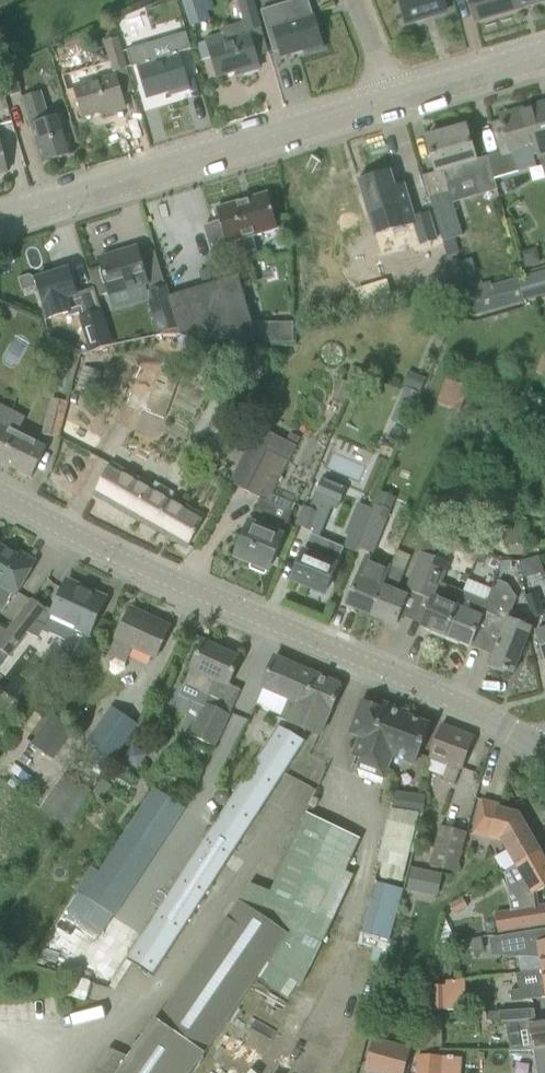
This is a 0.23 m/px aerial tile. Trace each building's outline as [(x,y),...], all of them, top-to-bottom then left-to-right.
[(211,0),(181,0),(190,27),(211,20),(208,11),(214,9),(211,0)] [(247,32),(262,28),(254,0),(244,0),(239,1),(247,32)] [(261,10),(274,53),(280,51),(282,56),(304,49),(306,54),(323,49),(310,3),(309,0),(294,0),(261,10)] [(406,24),(425,18),(424,14),(445,7),(443,0),(399,0),(406,24)] [(476,21),(544,0),(470,0),(476,21)] [(157,41),(127,50),(132,67),(138,66),(139,69),(141,75),(147,96),(170,90),(171,94),(189,89),(182,68),(179,57),(178,53),(192,49),(187,32),(157,41)] [(250,36),(226,43),(224,33),(206,39),(209,48),(217,75),(240,68),(242,73),(259,68),(250,36)] [(119,37),(104,41),(110,64),(113,72),(114,72),(127,68),(119,37)] [(15,72),(14,67),(0,72),(0,82),(4,97),(22,92),(15,72)] [(89,84),(75,89),(77,95),(83,116),(106,109),(107,113),(125,108),(118,87),(115,76),(89,84)] [(22,99),(35,142),(42,163),(74,153),(63,116),(50,120),(42,93),(22,99)] [(496,144),(499,153),(488,156),(494,179),(537,166),(533,154),(538,152),(539,156),(544,154),(544,110),(543,105),(541,105),(542,108),(527,112),(526,109),(501,117),(502,119),(490,123),(496,144)] [(466,127),(426,138),(432,159),(436,173),(443,171),(448,186),(452,184),(474,178),(478,191),(479,195),(498,190),(494,179),(488,156),(475,160),(472,148),(466,127)] [(362,181),(360,181),(360,182),(361,182),(370,211),(369,212),(370,213),(376,233),(376,234),(414,223),(413,219),(412,219),(402,186),(393,188),(389,173),(385,174),(385,173),(378,175),(378,176),(376,177),(374,171),(360,175),(362,181)] [(450,192),(431,198),(435,212),(444,241),(448,256),(460,253),(456,238),(463,236),(450,192)] [(278,229),(273,214),(267,193),(216,209),(220,221),(205,226),(216,262),(239,255),(235,242),(278,229)] [(429,214),(413,219),(414,223),(420,244),(436,239),(429,214)] [(521,252),(526,269),(541,266),(537,248),(521,252)] [(109,294),(113,306),(133,300),(129,288),(147,283),(137,249),(99,260),(109,294)] [(459,263),(463,277),(476,273),(472,259),(471,259),(459,263)] [(69,269),(36,280),(42,301),(48,319),(68,312),(69,316),(79,313),(80,318),(101,311),(95,289),(77,295),(75,290),(69,269)] [(516,279),(523,301),(544,294),(544,271),(527,276),(516,279)] [(168,296),(180,335),(180,336),(258,343),(238,276),(168,296)] [(516,279),(466,294),(472,315),(523,301),(516,279)] [(180,335),(168,296),(165,286),(147,292),(160,335),(180,335)] [(112,345),(101,311),(80,318),(91,351),(112,345)] [(62,355),(57,363),(67,370),(72,362),(62,355)] [(84,366),(77,386),(96,392),(102,371),(84,366)] [(404,387),(394,412),(391,419),(407,427),(411,420),(421,394),(404,387)] [(61,438),(70,402),(52,397),(44,434),(61,438)] [(6,427),(13,412),(0,405),(0,439),(6,427)] [(0,439),(0,462),(31,477),(41,458),(46,447),(6,427),(0,439)] [(253,442),(232,483),(260,497),(257,505),(244,536),(236,556),(252,563),(250,569),(265,576),(276,549),(282,536),(292,511),(270,501),(273,494),(301,438),(291,432),(286,441),(275,435),(260,427),(253,442)] [(187,549),(197,530),(205,516),(113,463),(94,496),(187,549)] [(301,560),(292,580),(325,593),(333,573),(336,565),(344,547),(326,539),(320,537),(332,508),(337,510),(346,489),(322,479),(310,509),(303,506),(296,523),(314,530),(312,534),(311,533),(301,560)] [(374,552),(395,497),(381,491),(366,530),(359,547),(374,552)] [(527,545),(527,521),(508,522),(509,545),(527,545)] [(348,535),(343,546),(357,552),(359,547),(366,530),(349,524),(345,534),(348,535)] [(3,547),(0,553),(0,609),(3,610),(13,593),(16,595),(36,561),(21,552),(18,556),(3,547)] [(436,558),(422,552),(421,551),(406,589),(421,595),(436,558)] [(357,609),(371,614),(383,585),(391,567),(392,564),(367,555),(355,585),(346,606),(357,610),(357,609)] [(450,563),(436,558),(421,595),(432,600),(421,627),(431,631),(432,629),(446,635),(458,606),(457,605),(463,591),(442,583),(450,563)] [(407,596),(396,591),(404,573),(391,567),(383,585),(371,614),(385,620),(385,621),(395,625),(407,596)] [(45,608),(34,622),(44,626),(42,631),(48,634),(48,632),(49,632),(63,638),(62,639),(65,640),(62,647),(65,655),(68,657),(78,662),(87,643),(90,642),(88,635),(96,617),(105,597),(99,594),(98,596),(85,590),(86,588),(68,580),(58,599),(53,611),(45,608)] [(484,611),(495,616),(500,605),(505,593),(492,587),(486,601),(463,591),(457,605),(458,606),(446,635),(460,641),(459,642),(469,646),(484,611)] [(544,614),(541,603),(527,608),(532,620),(543,617),(544,622),(544,614)] [(503,628),(489,664),(490,664),(491,663),(504,668),(504,670),(508,671),(509,670),(512,672),(512,673),(513,673),(521,653),(530,631),(528,630),(529,628),(514,621),(517,615),(511,613),(512,610),(500,605),(495,616),(506,621),(503,628)] [(155,657),(159,648),(168,628),(147,619),(148,617),(131,609),(110,654),(125,660),(131,646),(155,657)] [(10,657),(32,627),(31,626),(18,616),(0,640),(0,649),(10,657)] [(536,632),(544,661),(544,629),(536,632)] [(203,642),(194,662),(184,684),(220,700),(227,684),(228,684),(239,659),(203,642)] [(280,718),(288,722),(297,701),(298,701),(302,693),(306,695),(316,673),(275,656),(261,688),(288,699),(280,718)] [(110,985),(110,986),(116,990),(133,962),(153,975),(221,870),(235,848),(305,741),(302,739),(306,729),(320,735),(342,684),(316,673),(306,695),(302,693),(298,701),(297,701),(288,722),(284,729),(278,726),(196,854),(158,911),(127,959),(110,985)] [(361,701),(349,732),(360,737),(354,753),(353,755),(361,758),(357,768),(359,775),(370,780),(375,764),(397,708),(391,706),(389,711),(361,701)] [(215,747),(230,714),(206,703),(190,735),(215,747)] [(113,707),(92,735),(80,752),(105,771),(117,753),(137,724),(113,707)] [(375,764),(370,780),(381,784),(383,778),(385,779),(394,756),(414,764),(422,745),(429,724),(407,716),(408,713),(397,708),(375,764)] [(36,710),(21,732),(28,737),(44,716),(36,710)] [(47,719),(34,739),(31,744),(53,759),(75,729),(52,712),(47,719)] [(433,745),(429,755),(448,761),(442,778),(454,783),(464,757),(472,737),(441,725),(433,745)] [(65,772),(40,808),(67,827),(92,791),(65,772)] [(92,867),(76,891),(114,916),(140,877),(185,808),(155,789),(110,857),(100,872),(92,867)] [(219,790),(216,795),(217,800),(221,803),(227,802),(229,797),(229,792),(224,789),(219,790)] [(398,792),(395,809),(417,812),(422,813),(425,796),(398,792)] [(482,800),(476,821),(473,834),(503,842),(506,848),(516,864),(540,851),(518,813),(499,808),(500,804),(482,800)] [(257,976),(281,992),(291,977),(299,982),(321,940),(352,875),(344,871),(359,839),(307,813),(271,891),(250,883),(157,1017),(155,1017),(127,1057),(109,1051),(93,1072),(191,1072),(257,976)] [(441,826),(430,865),(457,872),(467,832),(441,826)] [(513,888),(520,900),(521,909),(536,906),(534,893),(544,887),(544,860),(540,851),(516,864),(522,877),(513,888)] [(411,868),(407,890),(415,892),(420,870),(411,868)] [(374,881),(361,938),(388,944),(401,887),(374,881)] [(47,939),(72,952),(92,917),(67,903),(47,939)] [(536,906),(495,912),(499,931),(544,924),(544,905),(536,906)] [(492,942),(493,953),(540,954),(542,969),(544,968),(544,933),(492,942)] [(544,997),(544,968),(542,969),(516,973),(518,989),(510,990),(511,1002),(536,998),(544,997)] [(430,987),(430,1011),(448,1011),(448,987),(430,987)] [(536,1021),(536,1008),(499,1011),(499,1026),(528,1024),(532,1050),(544,1048),(544,1020),(536,1021)] [(427,1045),(440,1045),(441,1014),(428,1014),(427,1045)] [(364,1070),(377,1072),(404,1072),(411,1048),(373,1037),(369,1054),(364,1070)] [(533,1050),(537,1072),(544,1072),(544,1048),(533,1050)] [(418,1072),(442,1072),(443,1056),(419,1055),(418,1072)]
